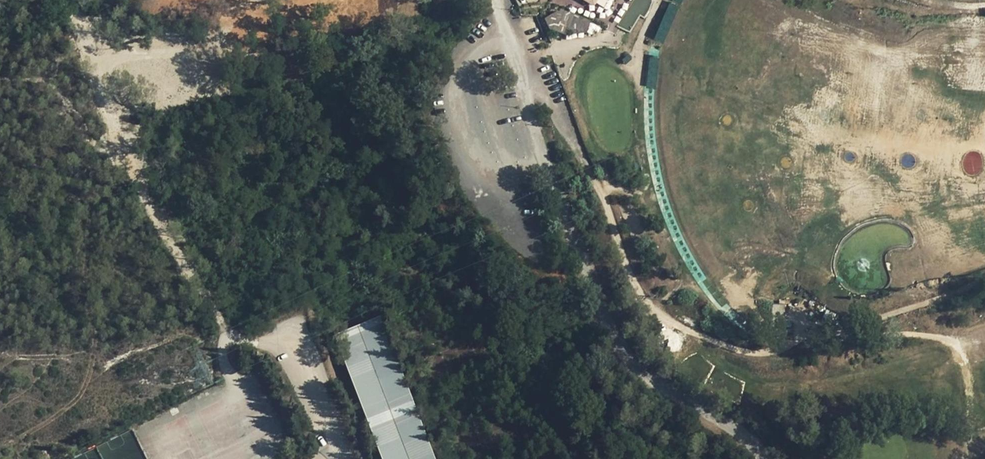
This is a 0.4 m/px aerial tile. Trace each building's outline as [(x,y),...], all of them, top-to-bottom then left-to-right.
[(571,28),(582,33),(588,20),(556,5),(546,25),(567,35),(571,28)] [(966,174),(982,173),(980,152),(964,153),(966,174)] [(47,458),(586,458),(540,353),(516,358),(493,304),(453,318),(426,247),(369,268),(388,324),(328,354),(312,323),(255,335),(257,344),(270,368),(47,458)]
